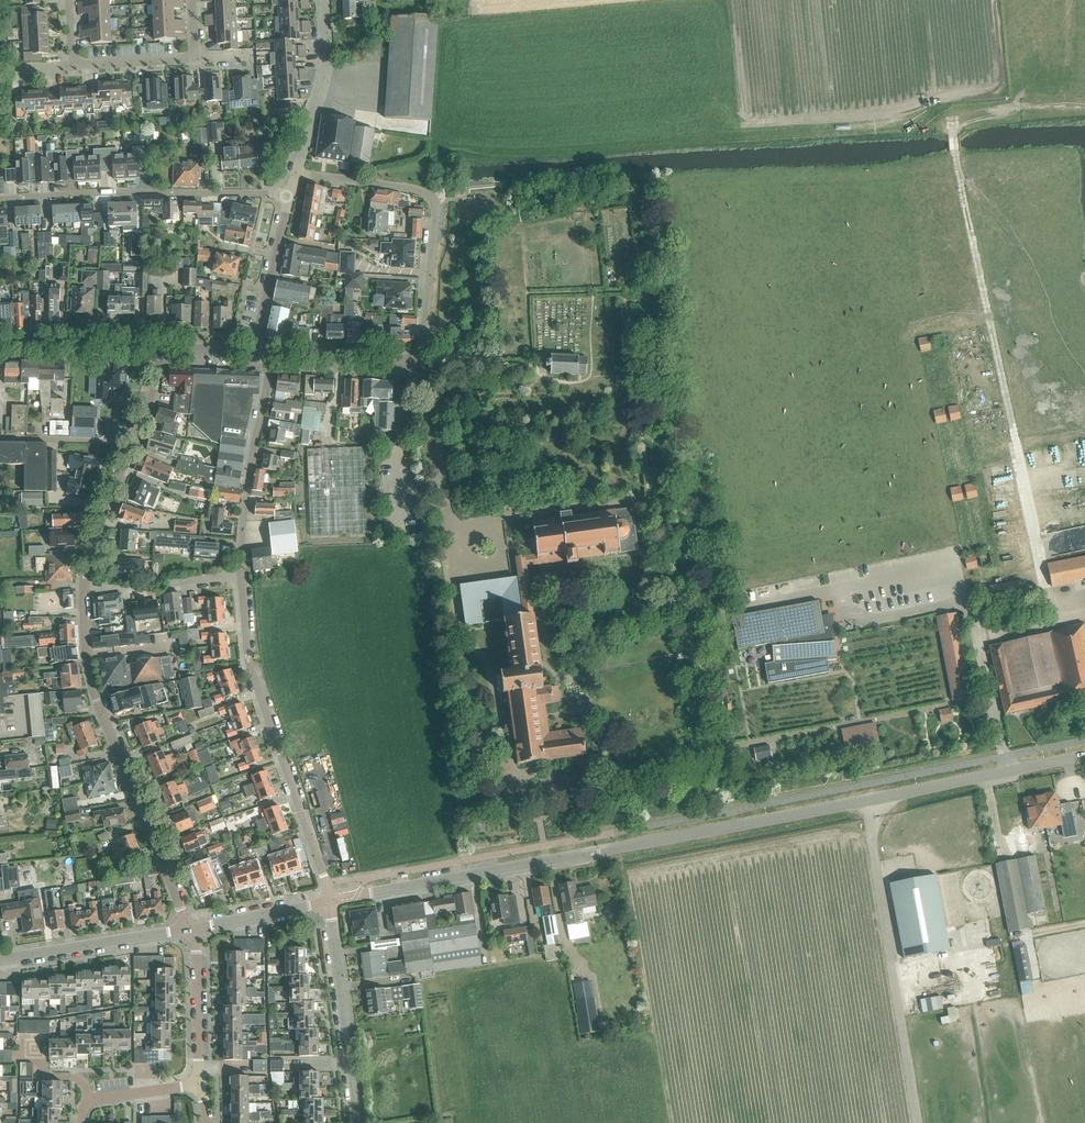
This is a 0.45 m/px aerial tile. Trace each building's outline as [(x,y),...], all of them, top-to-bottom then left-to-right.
[(79,9),(110,7),(109,0),(89,0),(89,2),(78,3),(79,9)] [(216,9),(235,8),(235,0),(215,0),(216,9)] [(361,18),(370,17),(369,9),(361,10),(360,2),(369,2),(369,0),(353,0),(343,0),(343,10),(342,10),(343,19),(361,19),(361,18)] [(153,4),(153,16),(174,15),(173,9),(184,9),(183,3),(153,4)] [(278,5),(279,17),(298,16),(298,4),(278,5)] [(89,14),(90,20),(110,19),(110,7),(79,9),(79,14),(89,14)] [(22,9),(23,28),(48,27),(47,14),(40,14),(39,8),(22,9)] [(216,9),(216,21),(236,20),(235,8),(216,9)] [(391,15),(384,14),(384,23),(391,23),(391,18),(393,18),(393,15),(391,15)] [(153,16),(154,28),(185,26),(184,21),(174,21),(174,15),(153,16)] [(274,17),(275,29),(299,28),(298,16),(279,17),(274,17)] [(391,23),(390,26),(384,119),(430,122),(437,21),(393,18),(391,18),(391,23)] [(80,27),(80,32),(111,31),(110,19),(90,20),(90,26),(80,27)] [(216,21),(217,33),(237,32),(236,20),(216,21)] [(185,26),(154,28),(155,40),(175,39),(175,33),(185,32),(185,26)] [(23,28),(23,42),(49,40),(48,27),(23,28)] [(274,41),(300,40),(299,28),(275,29),(276,41),(274,41)] [(111,31),(80,32),(80,38),(91,38),(91,44),(112,43),(111,31)] [(237,32),(217,33),(218,45),(224,44),(225,51),(238,50),(237,32)] [(49,40),(23,42),(24,61),(42,60),(42,54),(49,54),(49,40)] [(274,41),(275,53),(295,52),(294,41),(300,40),(274,41)] [(275,53),(276,65),(296,64),(295,52),(275,53)] [(276,65),(277,77),(296,76),(296,64),(276,65)] [(277,77),(277,89),(297,88),(296,76),(277,77)] [(198,95),(198,89),(198,86),(191,86),(191,77),(183,78),(182,77),(176,77),(176,78),(174,78),(176,101),(192,100),(199,99),(198,95)] [(252,100),(250,77),(234,78),(235,101),(252,100)] [(162,102),(162,109),(169,108),(168,92),(161,92),(161,79),(145,80),(147,103),(162,102)] [(221,101),(222,104),(229,104),(228,91),(221,91),(220,79),(205,80),(207,102),(221,101)] [(124,81),(111,82),(112,104),(122,104),(125,109),(132,108),(131,97),(131,86),(131,85),(124,85),(124,81)] [(92,87),(92,91),(93,115),(94,115),(94,111),(100,110),(103,105),(112,104),(111,82),(98,82),(99,87),(92,87)] [(86,87),(73,88),(74,111),(84,110),(87,115),(93,115),(92,91),(86,91),(86,87)] [(61,93),(54,93),(56,117),(62,117),(65,111),(74,111),(73,88),(60,89),(61,93)] [(297,88),(277,89),(278,100),(277,100),(276,102),(276,108),(278,109),(288,109),(290,107),(289,100),(298,100),(297,95),(297,88)] [(36,113),(35,90),(22,91),(22,95),(16,96),(17,119),(24,119),(27,113),(36,113)] [(48,90),(35,90),(36,113),(46,112),(49,117),(56,117),(54,93),(48,94),(48,90)] [(350,164),(350,162),(349,162),(355,127),(356,121),(355,120),(355,121),(323,116),(322,116),(315,158),(350,164)] [(207,123),(208,143),(217,142),(216,122),(207,123)] [(349,162),(350,162),(369,165),(375,130),(355,127),(349,162)] [(193,132),(194,145),(207,144),(206,132),(193,132)] [(221,155),(218,156),(218,165),(222,165),(222,169),(240,168),(238,147),(238,140),(227,141),(227,148),(220,148),(221,155)] [(257,146),(238,147),(240,168),(258,167),(258,160),(257,146)] [(133,155),(125,155),(127,182),(136,181),(136,179),(139,179),(139,166),(146,165),(145,148),(133,149),(133,155)] [(117,149),(105,150),(106,167),(113,167),(114,180),(117,180),(117,182),(127,182),(125,155),(118,155),(117,149)] [(94,157),(86,157),(87,183),(97,183),(97,181),(100,181),(100,167),(106,167),(105,150),(93,150),(94,157)] [(66,152),(66,158),(67,169),(74,169),(75,182),(78,182),(78,184),(87,183),(86,157),(79,157),(78,151),(66,152)] [(50,153),(46,153),(47,159),(48,180),(52,180),(55,180),(55,183),(57,183),(57,185),(66,184),(65,182),(67,182),(67,169),(66,158),(56,159),(56,152),(50,153)] [(26,160),(16,161),(17,185),(19,184),(19,187),(28,186),(28,184),(30,184),(29,181),(33,181),(36,181),(35,160),(36,160),(35,153),(31,153),(26,154),(26,160)] [(36,160),(35,160),(36,181),(36,184),(49,183),(48,180),(47,159),(36,160)] [(200,179),(201,162),(174,161),(173,186),(198,187),(198,179),(200,179)] [(307,186),(305,200),(325,203),(327,189),(307,186)] [(371,190),(368,203),(370,203),(394,207),(397,207),(408,208),(408,204),(398,203),(398,201),(399,194),(371,190)] [(339,191),(337,201),(344,202),(346,192),(339,191)] [(164,200),(162,199),(162,197),(141,196),(141,208),(154,208),(159,213),(162,213),(162,221),(179,221),(180,202),(166,201),(165,200),(164,200)] [(305,200),(303,213),(318,216),(318,215),(323,216),(325,203),(305,200)] [(184,208),(183,215),(197,215),(197,218),(198,218),(213,219),(213,226),(220,226),(220,213),(213,213),(213,208),(202,208),(202,204),(184,203),(184,208)] [(370,203),(368,234),(387,235),(387,226),(393,226),(393,213),(394,207),(370,203)] [(423,218),(423,209),(424,204),(421,203),(420,206),(415,206),(415,209),(409,209),(409,217),(423,218)] [(122,205),(108,205),(108,216),(109,231),(115,231),(114,227),(123,227),(122,216),(122,205)] [(136,205),(122,205),(122,216),(123,227),(123,232),(135,232),(135,227),(137,227),(136,215),(136,205)] [(253,226),(257,210),(233,205),(230,220),(253,226)] [(92,206),(80,207),(81,224),(81,229),(85,229),(85,224),(93,223),(92,206)] [(68,230),(66,207),(53,208),(54,226),(62,225),(62,230),(68,230)] [(80,207),(66,207),(68,230),(73,230),(73,224),(81,224),(80,207)] [(28,231),(27,209),(15,210),(16,227),(24,227),(25,232),(28,231)] [(40,209),(27,209),(28,231),(33,231),(32,226),(40,226),(40,209)] [(336,217),(343,219),(345,210),(338,209),(336,217)] [(0,211),(0,239),(8,239),(8,228),(7,218),(7,210),(0,211)] [(303,213),(301,227),(315,229),(318,216),(303,213)] [(336,218),(335,225),(342,227),(343,220),(336,218)] [(410,238),(416,238),(421,238),(422,221),(411,220),(410,238)] [(315,229),(301,227),(299,240),(313,243),(315,229)] [(224,242),(249,247),(253,230),(243,228),(242,230),(226,228),(224,242)] [(329,229),(328,236),(337,238),(338,231),(329,229)] [(132,239),(132,257),(142,257),(142,232),(136,232),(136,239),(132,239)] [(47,245),(45,245),(45,234),(37,235),(38,245),(39,259),(46,259),(47,254),(47,246),(47,245)] [(104,235),(105,249),(115,248),(115,241),(111,241),(111,235),(104,235)] [(67,237),(59,237),(58,237),(58,246),(67,246),(67,237)] [(82,238),(67,237),(67,246),(81,247),(82,238)] [(90,238),(82,238),(81,247),(90,248),(90,238)] [(414,268),(413,268),(415,242),(415,241),(414,241),(393,240),(393,245),(382,244),(381,254),(389,254),(389,252),(392,253),(392,259),(389,259),(389,266),(391,266),(391,268),(412,269),(413,269),(414,268)] [(286,246),(281,275),(297,278),(297,277),(306,278),(309,279),(311,265),(324,267),(325,263),(330,264),(331,255),(331,253),(326,252),(326,251),(286,245),(286,246)] [(199,251),(198,261),(210,262),(211,252),(203,251),(199,251)] [(340,273),(346,273),(354,274),(355,253),(341,253),(340,273)] [(213,273),(235,278),(239,262),(232,260),(232,257),(225,255),(224,258),(217,256),(213,273)] [(57,281),(68,282),(69,263),(59,263),(57,281)] [(183,287),(196,288),(197,270),(184,269),(183,287)] [(93,288),(94,285),(97,285),(97,272),(82,271),(82,284),(84,284),(84,288),(74,287),(72,313),(92,314),(93,288)] [(109,272),(104,272),(98,272),(98,291),(109,291),(109,272)] [(138,289),(138,298),(147,298),(147,291),(148,273),(139,273),(138,289)] [(346,273),(345,288),(362,289),(363,274),(354,274),(346,273)] [(276,290),(274,301),(292,305),(307,308),(309,302),(311,290),(312,287),(278,280),(276,290)] [(213,281),(212,290),(213,290),(225,291),(226,283),(213,281)] [(412,293),(410,293),(411,284),(377,282),(377,295),(385,295),(385,307),(399,308),(399,311),(408,311),(408,308),(411,309),(412,293)] [(44,300),(44,312),(44,330),(60,330),(60,312),(57,312),(58,300),(60,300),(60,284),(45,284),(44,300)] [(108,298),(107,316),(121,316),(121,306),(121,298),(122,298),(122,289),(122,285),(115,285),(115,298),(108,298)] [(30,292),(29,304),(31,330),(41,330),(40,312),(44,312),(44,300),(39,300),(39,299),(37,299),(36,294),(36,292),(36,290),(34,289),(33,288),(31,288),(30,288),(30,292)] [(121,306),(121,316),(135,316),(135,298),(138,298),(138,289),(122,289),(122,298),(121,298),(121,306)] [(2,303),(1,291),(0,291),(0,331),(14,330),(13,302),(2,303)] [(29,304),(30,292),(22,293),(23,295),(23,303),(13,303),(14,315),(15,330),(24,330),(31,330),(29,304)] [(161,293),(157,293),(154,293),(154,299),(148,299),(148,317),(161,317),(161,299),(161,293)] [(173,307),(173,315),(177,315),(177,323),(189,324),(190,310),(195,311),(195,305),(195,298),(185,298),(185,307),(173,307)] [(274,301),(273,308),(290,311),(292,305),(274,301)] [(316,301),(313,314),(321,315),(322,302),(316,301)] [(321,315),(321,318),(327,318),(327,317),(331,316),(334,316),(334,311),(335,302),(323,301),(322,302),(321,315)] [(231,326),(232,302),(225,302),(225,308),(215,308),(214,328),(227,329),(227,326),(231,326)] [(367,331),(367,324),(367,321),(354,321),(354,318),(355,318),(356,313),(354,312),(354,304),(345,303),(344,317),(345,317),(345,326),(345,328),(347,328),(347,344),(367,345),(367,340),(373,340),(373,331),(367,331)] [(195,311),(194,329),(207,329),(208,305),(195,305),(195,311)] [(272,309),(269,323),(277,325),(286,327),(287,324),(291,325),(292,321),(293,321),(294,312),(290,311),(273,308),(272,307),(272,309)] [(326,332),(326,340),(343,340),(343,333),(344,327),(344,317),(335,316),(334,316),(331,316),(327,317),(327,318),(326,324),(326,332)] [(269,323),(266,339),(275,340),(283,342),(284,339),(310,339),(310,328),(298,328),(299,323),(293,321),(292,321),(291,325),(287,324),(286,327),(277,325),(269,323)] [(388,328),(389,347),(410,346),(410,336),(404,336),(403,330),(391,330),(391,328),(388,328)] [(933,335),(936,350),(946,348),(943,334),(933,335)] [(918,339),(920,347),(921,353),(931,351),(928,337),(918,339)] [(551,355),(551,361),(546,361),(546,367),(550,368),(550,373),(578,375),(578,374),(586,375),(587,356),(551,355)] [(5,384),(22,384),(22,362),(6,362),(5,384)] [(29,391),(40,391),(40,387),(39,379),(39,363),(22,362),(22,384),(29,385),(29,391)] [(42,407),(50,407),(51,407),(52,411),(63,411),(63,399),(51,399),(51,387),(48,387),(48,381),(50,381),(50,383),(53,383),(53,381),(64,381),(65,364),(39,363),(39,379),(40,387),(40,391),(41,407),(42,407)] [(97,376),(96,398),(110,399),(110,393),(113,393),(114,367),(111,367),(111,366),(102,365),(101,376),(97,376)] [(114,367),(113,393),(118,393),(118,392),(125,392),(125,386),(126,366),(117,366),(117,367),(114,367)] [(180,414),(189,415),(192,391),(193,387),(194,370),(171,369),(171,376),(163,375),(162,385),(180,386),(179,395),(176,394),(173,414),(175,414),(180,414)] [(192,391),(189,415),(189,420),(212,441),(220,445),(224,371),(194,370),(193,387),(192,391)] [(244,393),(258,394),(259,387),(259,373),(224,371),(223,408),(240,408),(241,402),(243,402),(244,393)] [(286,400),(287,393),(290,375),(279,374),(276,391),(284,392),(282,400),(286,400)] [(300,377),(290,375),(287,393),(291,393),(298,394),(300,377)] [(333,393),(334,380),(315,379),(315,376),(306,376),(306,395),(314,395),(314,392),(319,392),(319,394),(322,395),(322,393),(333,393)] [(343,402),(343,408),(351,408),(351,413),(362,413),(362,407),(357,407),(358,380),(346,380),(345,395),(343,395),(343,402)] [(361,398),(360,406),(367,406),(367,398),(374,399),(375,399),(374,405),(377,406),(377,402),(386,403),(386,399),(391,400),(392,382),(364,381),(363,398),(361,398)] [(29,391),(25,391),(21,390),(20,406),(13,406),(12,418),(7,418),(6,432),(27,433),(27,432),(27,427),(29,391)] [(217,469),(215,484),(239,487),(246,441),(244,440),(252,402),(252,395),(258,395),(258,394),(244,393),(243,402),(241,402),(240,408),(223,408),(223,437),(241,440),(237,460),(219,457),(217,469)] [(303,403),(287,401),(286,406),(274,404),(272,417),(289,420),(291,411),(301,413),(303,403)] [(326,412),(327,404),(305,402),(302,430),(319,431),(321,412),(326,412)] [(376,407),(375,430),(397,431),(414,427),(410,417),(406,417),(398,417),(399,404),(386,403),(377,402),(377,406),(376,407)] [(947,407),(950,421),(960,420),(958,405),(947,407)] [(74,418),(73,427),(95,428),(96,409),(74,408),(74,418)] [(933,410),(935,418),(936,424),(946,422),(943,408),(933,410)] [(177,415),(175,414),(173,414),(161,409),(156,423),(166,426),(163,433),(176,437),(180,425),(174,423),(177,415)] [(69,421),(50,421),(50,422),(50,435),(69,435),(69,421)] [(294,436),(300,436),(302,425),(290,423),(289,432),(294,433),(294,436)] [(270,443),(284,445),(286,430),(272,428),(270,443)] [(310,430),(302,430),(300,444),(309,445),(310,430)] [(171,458),(177,438),(153,431),(147,450),(171,458)] [(223,437),(219,457),(237,460),(241,440),(223,437)] [(24,466),(24,491),(46,491),(46,443),(0,443),(0,465),(24,466)] [(280,458),(293,459),(295,453),(282,451),(280,458)] [(48,452),(47,472),(56,472),(56,452),(48,452)] [(76,472),(75,476),(90,479),(89,478),(90,475),(97,477),(101,461),(96,460),(96,459),(95,457),(88,456),(87,457),(86,458),(75,455),(72,471),(76,472)] [(262,469),(276,471),(279,457),(265,455),(262,469)] [(167,484),(174,468),(142,456),(135,471),(167,484)] [(207,482),(215,484),(217,469),(204,466),(197,464),(180,461),(176,470),(202,475),(205,476),(205,479),(207,482)] [(262,492),(266,471),(255,469),(251,496),(261,497),(262,492)] [(56,472),(47,472),(47,492),(56,492),(56,472)] [(90,479),(75,476),(75,479),(70,478),(67,494),(78,497),(78,498),(79,499),(86,501),(87,500),(87,499),(92,500),(96,484),(88,483),(89,479),(90,479)] [(134,479),(126,501),(140,507),(141,508),(143,504),(153,508),(161,490),(134,479)] [(280,487),(273,487),(273,497),(295,497),(295,487),(295,483),(289,483),(289,487),(280,487)] [(964,485),(966,499),(977,497),(974,483),(964,485)] [(214,492),(218,493),(217,500),(239,502),(240,492),(238,491),(239,488),(215,484),(215,485),(214,492)] [(950,489),(951,496),(952,502),(962,500),(960,487),(950,489)] [(211,493),(189,489),(189,497),(209,502),(211,493)] [(22,495),(20,495),(20,501),(22,501),(22,505),(43,505),(43,494),(22,494),(22,495)] [(275,518),(275,517),(282,517),(282,523),(293,522),(293,524),(296,523),(296,499),(292,500),(292,512),(275,512),(275,505),(257,504),(256,517),(275,518)] [(130,520),(141,524),(145,512),(124,505),(119,520),(129,523),(130,520)] [(214,515),(212,533),(231,535),(233,524),(223,523),(224,509),(212,508),(212,515),(214,515)] [(516,577),(460,585),(466,626),(483,624),(480,601),(502,598),(504,619),(505,619),(513,673),(501,674),(503,694),(509,693),(510,701),(518,763),(528,762),(531,761),(534,761),(586,754),(582,729),(549,733),(545,705),(553,704),(553,702),(561,701),(558,685),(551,687),(551,686),(543,687),(541,678),(540,668),(534,615),(527,567),(567,561),(567,564),(578,563),(578,559),(639,550),(633,508),(615,510),(572,516),(571,512),(560,514),(561,518),(533,522),(535,539),(529,539),(530,549),(536,548),(537,555),(525,557),(520,557),(516,558),(520,588),(518,588),(516,577)] [(65,527),(65,528),(82,527),(82,514),(64,515),(64,516),(53,517),(53,527),(65,527)] [(28,520),(20,520),(21,530),(28,529),(28,520)] [(175,520),(174,532),(196,534),(197,522),(175,520)] [(272,547),(273,558),(271,558),(270,548),(252,550),(255,571),(272,568),(273,569),(278,568),(277,558),(296,555),(294,535),(295,535),(293,524),(293,522),(282,523),(269,525),(272,547)] [(73,535),(73,529),(50,530),(51,548),(74,546),(74,543),(75,541),(75,537),(73,535)] [(120,551),(135,552),(136,532),(122,531),(120,551)] [(195,550),(196,550),(195,559),(218,560),(219,544),(203,543),(204,537),(190,536),(155,532),(154,547),(195,550)] [(29,547),(29,556),(45,555),(44,547),(29,547)] [(991,565),(989,551),(979,553),(982,567),(991,565)] [(45,555),(47,584),(72,583),(71,554),(45,555)] [(964,557),(967,571),(977,568),(974,554),(964,557)] [(1047,564),(1050,576),(1052,588),(1074,584),(1073,581),(1084,579),(1084,557),(1047,564)] [(118,573),(144,575),(145,561),(116,558),(115,565),(120,565),(118,573)] [(50,593),(50,599),(44,599),(45,608),(51,608),(51,610),(56,609),(56,603),(65,603),(65,608),(74,608),(74,590),(50,593)] [(121,594),(104,596),(105,611),(123,609),(121,594)] [(171,595),(164,596),(165,603),(167,616),(168,622),(171,622),(177,621),(184,620),(182,599),(181,594),(171,595)] [(104,596),(93,598),(95,621),(99,620),(100,626),(110,625),(109,616),(105,616),(105,615),(104,611),(105,611),(104,596)] [(208,604),(209,612),(224,611),(223,599),(209,600),(208,598),(199,599),(199,605),(208,604)] [(183,599),(184,614),(192,613),(191,599),(183,599)] [(134,615),(125,616),(128,634),(127,634),(128,637),(135,636),(135,637),(137,636),(135,621),(158,618),(156,601),(149,602),(149,600),(140,602),(140,603),(133,604),(134,615)] [(738,649),(772,643),(773,662),(764,664),(768,684),(829,672),(827,660),(836,660),(834,631),(832,614),(820,616),(818,602),(732,617),(738,649)] [(224,611),(209,612),(210,621),(201,622),(201,628),(211,627),(211,625),(225,624),(224,611)] [(4,612),(5,624),(9,624),(14,623),(14,612),(4,612)] [(956,614),(937,617),(953,700),(972,696),(956,614)] [(1002,644),(989,646),(1005,714),(1084,696),(1084,629),(1084,623),(1002,644)] [(59,641),(59,644),(75,644),(75,626),(61,626),(61,641),(59,641)] [(187,630),(189,642),(200,641),(199,630),(187,630)] [(186,631),(178,633),(179,639),(180,645),(188,644),(186,631)] [(39,635),(40,646),(55,645),(54,633),(39,635)] [(211,640),(212,648),(227,647),(226,635),(212,636),(211,633),(202,634),(202,640),(211,640)] [(118,636),(93,639),(94,649),(135,644),(135,637),(135,636),(128,637),(127,634),(120,635),(118,636)] [(137,636),(135,637),(136,644),(150,642),(149,635),(137,636)] [(33,647),(32,636),(6,638),(7,649),(17,648),(22,648),(33,647)] [(50,648),(38,650),(39,658),(51,656),(53,664),(69,662),(77,660),(75,646),(67,647),(60,648),(60,646),(54,647),(50,648)] [(227,647),(212,648),(213,657),(204,658),(204,664),(214,663),(214,661),(228,660),(227,647)] [(98,660),(102,690),(163,682),(160,658),(138,661),(138,664),(126,665),(124,656),(98,660)] [(195,672),(202,670),(200,658),(192,659),(195,672)] [(12,659),(3,660),(4,671),(13,670),(12,659)] [(53,673),(44,674),(44,680),(47,679),(53,679),(53,678),(54,678),(57,678),(70,677),(79,676),(78,665),(69,666),(61,667),(56,667),(57,671),(53,672),(53,673)] [(24,670),(2,672),(2,673),(3,684),(5,684),(14,683),(13,677),(24,676),(24,670)] [(202,670),(195,672),(198,683),(204,681),(202,670)] [(218,679),(220,687),(235,682),(231,670),(217,675),(216,673),(207,676),(209,682),(218,679)] [(5,714),(3,698),(8,697),(8,696),(7,690),(5,691),(4,691),(3,684),(2,673),(0,674),(0,715),(5,714)] [(53,679),(47,679),(47,685),(54,685),(54,690),(63,689),(72,688),(80,688),(79,676),(70,677),(57,678),(54,678),(53,678),(53,679)] [(181,680),(187,710),(202,707),(196,677),(181,680)] [(235,682),(220,687),(223,695),(214,698),(216,704),(225,700),(225,698),(239,693),(235,682)] [(7,690),(8,696),(15,696),(14,683),(5,684),(5,691),(7,690)] [(110,697),(109,698),(115,715),(118,714),(134,710),(132,703),(142,700),(145,710),(152,708),(168,702),(162,685),(158,685),(152,686),(145,688),(139,689),(110,697)] [(207,700),(203,691),(200,693),(203,709),(204,710),(213,707),(213,706),(210,699),(207,700)] [(55,700),(64,699),(65,714),(78,713),(77,707),(82,706),(81,692),(64,693),(64,692),(47,693),(48,705),(56,705),(55,700)] [(229,713),(232,721),(247,716),(242,704),(228,709),(228,707),(218,711),(220,716),(229,713)] [(198,712),(200,719),(215,714),(213,707),(204,710),(198,712)] [(938,709),(941,723),(952,720),(950,707),(938,709)] [(181,712),(166,714),(169,720),(172,719),(175,725),(178,723),(185,721),(182,714),(181,712)] [(247,716),(232,721),(235,729),(226,732),(228,738),(237,735),(236,732),(251,727),(247,716)] [(44,720),(45,736),(46,740),(54,740),(53,722),(57,722),(57,723),(67,723),(67,718),(52,719),(44,720)] [(191,735),(185,721),(178,723),(182,734),(179,735),(180,739),(191,735)] [(71,723),(66,725),(72,741),(78,739),(85,737),(93,734),(88,722),(81,725),(77,726),(76,722),(71,723)] [(136,728),(140,738),(162,729),(160,725),(152,728),(150,722),(136,728)] [(843,730),(846,745),(878,738),(875,723),(843,730)] [(162,729),(140,738),(144,748),(158,743),(156,738),(164,735),(162,729)] [(85,737),(78,739),(82,750),(78,752),(80,757),(84,756),(88,754),(86,749),(90,748),(97,745),(93,734),(85,737)] [(171,742),(173,750),(185,746),(187,752),(194,749),(191,743),(194,742),(191,735),(180,739),(171,742)] [(241,747),(244,755),(259,749),(255,738),(240,743),(239,741),(230,744),(232,750),(241,747)] [(201,742),(195,745),(198,752),(204,749),(201,742)] [(64,745),(56,745),(56,754),(64,754),(64,745)] [(753,750),(756,762),(771,758),(768,747),(753,750)] [(198,753),(197,754),(201,765),(202,768),(213,763),(208,749),(198,753)] [(259,749),(244,755),(247,762),(238,766),(240,772),(249,769),(248,766),(263,761),(259,749)] [(178,757),(181,764),(198,757),(195,750),(178,757)] [(148,758),(152,768),(174,759),(172,754),(164,758),(162,752),(148,758)] [(28,754),(5,756),(6,771),(29,769),(28,754)] [(174,759),(152,768),(156,778),(170,772),(168,767),(176,764),(174,759)] [(83,769),(86,784),(112,778),(109,763),(83,769)] [(59,768),(60,778),(73,776),(72,765),(59,768)] [(205,768),(211,785),(219,781),(214,765),(205,768)] [(3,781),(31,778),(30,769),(29,769),(6,771),(0,772),(0,781),(3,781)] [(252,776),(254,783),(243,788),(245,793),(256,789),(271,784),(267,771),(252,776)] [(112,778),(86,784),(89,798),(115,793),(112,778)] [(188,788),(191,795),(209,788),(206,780),(188,788)] [(160,788),(164,798),(186,790),(184,785),(176,788),(174,782),(160,788)] [(271,784),(256,789),(245,793),(247,798),(255,795),(255,796),(258,795),(261,801),(275,796),(271,784)] [(186,790),(164,798),(168,808),(182,802),(180,798),(188,794),(186,790)] [(1056,792),(1023,799),(1030,832),(1061,825),(1064,838),(1076,835),(1074,822),(1070,803),(1058,806),(1058,804),(1056,792)] [(62,799),(64,811),(79,809),(76,797),(62,799)] [(197,803),(200,810),(215,804),(212,797),(197,803)] [(219,803),(222,811),(232,807),(229,799),(219,803)] [(269,823),(269,824),(284,818),(279,806),(264,811),(267,818),(256,822),(258,827),(265,824),(269,823)] [(79,809),(64,811),(66,822),(82,820),(80,809),(79,810),(79,809)] [(103,819),(105,828),(125,823),(122,809),(102,814),(102,812),(94,814),(95,821),(103,819)] [(187,812),(172,818),(179,834),(193,828),(191,823),(196,821),(197,821),(193,810),(187,812)] [(533,815),(534,822),(546,820),(544,813),(533,815)] [(209,823),(213,833),(226,827),(222,818),(209,823)] [(284,818),(269,824),(273,835),(288,830),(284,818)] [(47,819),(46,829),(58,830),(58,820),(47,819)] [(195,834),(181,839),(186,853),(200,847),(207,844),(207,842),(206,838),(204,837),(203,838),(201,833),(196,835),(195,834)] [(249,834),(240,837),(240,838),(242,844),(249,842),(251,841),(249,834)] [(121,846),(113,849),(115,854),(130,848),(137,845),(133,835),(126,837),(119,840),(121,846)] [(285,845),(287,849),(293,847),(290,835),(278,840),(280,846),(285,845)] [(265,843),(252,847),(254,854),(260,852),(265,850),(268,850),(265,843)] [(214,847),(208,849),(210,854),(208,855),(211,862),(208,863),(213,876),(217,874),(224,871),(221,865),(216,853),(223,850),(222,847),(221,844),(214,847)] [(115,854),(114,855),(116,859),(119,858),(125,856),(127,861),(134,858),(141,855),(137,845),(130,848),(115,854)] [(252,847),(241,851),(243,857),(254,854),(252,847)] [(79,849),(74,852),(76,858),(82,855),(79,849)] [(260,852),(263,860),(268,858),(265,850),(260,852)] [(295,851),(283,854),(289,873),(301,870),(295,851)] [(289,873),(283,854),(270,858),(276,877),(289,873)] [(995,863),(1008,932),(1033,927),(1031,919),(1028,920),(1027,913),(1046,910),(1035,856),(995,863)] [(258,862),(245,866),(251,885),(263,881),(258,862)] [(201,866),(193,869),(198,881),(198,882),(213,876),(208,863),(201,866)] [(9,865),(1,865),(3,879),(3,882),(11,881),(9,867),(9,865)] [(251,885),(245,866),(232,870),(238,889),(251,885)] [(224,871),(217,874),(222,886),(229,884),(224,871)] [(134,875),(122,877),(124,885),(129,884),(135,883),(134,875)] [(936,875),(889,883),(904,959),(950,950),(936,875)] [(213,876),(198,882),(203,894),(210,891),(218,888),(213,876)] [(122,877),(112,879),(113,886),(124,885),(122,877)] [(105,881),(97,882),(98,890),(106,889),(105,881)] [(567,884),(560,885),(565,914),(567,926),(575,924),(573,910),(581,909),(582,909),(597,906),(595,896),(593,886),(576,889),(574,882),(567,884)] [(77,885),(79,894),(86,892),(84,884),(77,885)] [(61,889),(63,902),(71,901),(69,887),(61,889)] [(536,908),(540,907),(542,918),(543,924),(546,937),(559,935),(555,915),(554,916),(551,905),(547,887),(533,890),(536,908)] [(19,902),(2,905),(4,920),(15,919),(15,917),(24,916),(24,921),(23,921),(25,933),(44,929),(41,910),(39,899),(37,888),(17,892),(19,902)] [(155,901),(148,902),(151,918),(163,916),(160,891),(158,892),(157,889),(155,890),(155,892),(154,892),(155,901)] [(52,891),(44,892),(49,922),(51,922),(52,932),(54,932),(55,934),(59,933),(60,931),(64,930),(61,911),(56,912),(52,891)] [(151,918),(148,902),(141,903),(139,895),(138,895),(138,892),(135,893),(135,895),(134,895),(137,920),(151,918)] [(471,892),(453,895),(454,898),(456,911),(457,921),(452,921),(452,926),(475,923),(471,892)] [(520,923),(516,896),(507,897),(507,896),(499,897),(497,896),(494,896),(492,898),(490,898),(493,920),(504,919),(505,925),(520,923)] [(123,906),(116,908),(117,915),(118,923),(131,921),(128,897),(126,897),(123,897),(122,897),(123,906)] [(456,911),(454,898),(432,902),(423,904),(426,923),(428,930),(428,931),(439,929),(436,914),(456,911)] [(115,899),(102,901),(105,925),(118,923),(117,915),(116,908),(115,899)] [(91,911),(84,913),(86,928),(99,926),(95,902),(94,902),(93,900),(90,900),(91,903),(90,903),(91,911)] [(392,905),(394,914),(386,916),(389,932),(400,930),(401,934),(428,930),(426,923),(423,904),(423,900),(392,905)] [(76,914),(76,913),(84,912),(83,907),(75,908),(75,905),(74,905),(73,903),(70,903),(71,906),(69,906),(73,930),(86,928),(84,913),(76,914)] [(369,935),(371,943),(381,942),(379,934),(380,934),(376,908),(350,912),(354,937),(369,935)] [(590,936),(587,922),(567,926),(570,940),(590,936)] [(482,965),(475,924),(428,931),(428,930),(401,934),(401,939),(402,946),(405,961),(407,974),(434,970),(434,973),(482,965)] [(506,944),(527,941),(525,927),(504,931),(506,944)] [(274,932),(270,937),(273,940),(278,936),(274,932)] [(372,953),(362,954),(363,957),(365,980),(370,979),(373,979),(387,976),(389,976),(407,974),(405,961),(387,963),(386,951),(388,948),(402,946),(401,939),(381,942),(371,943),(371,944),(372,953)] [(527,941),(530,955),(536,954),(534,939),(527,941)] [(556,947),(555,943),(544,945),(545,954),(547,962),(558,960),(557,954),(561,953),(560,947),(556,947)] [(1026,946),(1013,948),(1015,960),(1028,958),(1026,946)] [(286,963),(304,963),(304,949),(286,949),(286,960),(277,960),(277,965),(286,965),(286,963)] [(227,953),(227,966),(256,966),(256,961),(245,962),(245,953),(240,953),(234,953),(227,953)] [(164,970),(175,970),(175,959),(164,959),(164,970)] [(291,976),(304,976),(304,963),(286,963),(286,965),(286,976),(291,976)] [(227,966),(227,979),(245,979),(245,970),(257,970),(256,966),(227,966)] [(103,967),(103,971),(104,987),(104,986),(114,986),(114,996),(119,996),(119,992),(119,986),(117,986),(116,967),(103,967)] [(130,967),(116,967),(117,986),(119,986),(119,992),(124,992),(124,986),(131,986),(130,967)] [(156,984),(175,984),(175,970),(164,970),(158,970),(156,970),(156,981),(147,981),(147,986),(156,986),(156,984)] [(103,971),(91,972),(90,991),(93,991),(104,991),(104,986),(104,987),(103,971)] [(76,972),(76,976),(77,976),(77,991),(88,991),(88,1000),(93,1000),(93,991),(90,991),(91,972),(76,972)] [(291,990),(309,989),(309,975),(304,976),(291,976),(291,987),(281,987),(281,992),(291,992),(291,990)] [(49,976),(49,980),(50,980),(50,996),(50,999),(61,999),(61,1004),(66,1004),(66,996),(64,996),(64,976),(49,976)] [(77,976),(76,976),(64,976),(64,996),(66,996),(77,995),(77,991),(77,976)] [(227,979),(228,993),(257,993),(257,988),(245,988),(245,979),(227,979)] [(23,1000),(34,1000),(34,1008),(39,1008),(39,1000),(37,1000),(37,980),(22,980),(23,1000)] [(50,980),(49,980),(37,980),(37,1000),(39,1000),(50,999),(50,996),(50,980)] [(156,997),(175,997),(175,984),(156,984),(156,986),(156,997)] [(419,985),(406,986),(409,1009),(422,1008),(419,985)] [(295,1003),(309,1002),(309,989),(291,990),(291,992),(291,1003),(295,1003)] [(384,989),(367,991),(370,1016),(387,1013),(386,1002),(392,1001),(391,989),(384,990),(384,989)] [(224,1007),(241,1007),(246,1007),(245,997),(257,997),(257,998),(265,998),(265,992),(257,993),(228,993),(228,1006),(224,1006),(224,1007)] [(156,1010),(175,1010),(175,997),(156,997),(156,1008),(147,1008),(147,1013),(156,1013),(156,1010)] [(594,997),(575,1001),(576,1003),(581,1035),(600,1032),(594,997)] [(295,1016),(314,1016),(314,1002),(309,1002),(295,1003),(291,1003),(291,1014),(286,1014),(286,1019),(289,1019),(295,1019),(295,1016)] [(224,1007),(224,1020),(252,1020),(265,1020),(265,1015),(241,1015),(241,1007),(224,1007)] [(170,1024),(175,1024),(175,1010),(156,1010),(156,1013),(156,1024),(170,1024)] [(277,1016),(269,1017),(269,1030),(275,1030),(275,1023),(277,1019),(277,1016)] [(289,1030),(300,1030),(314,1029),(314,1016),(295,1016),(295,1019),(289,1019),(289,1030)] [(224,1020),(224,1033),(241,1033),(241,1025),(265,1024),(265,1020),(252,1020),(224,1020)] [(104,1050),(117,1050),(117,1031),(114,1031),(114,1023),(103,1024),(103,1031),(103,1036),(104,1036),(104,1050)] [(117,1031),(117,1050),(130,1050),(130,1031),(119,1031),(119,1023),(114,1023),(114,1031),(117,1031)] [(170,1037),(170,1024),(156,1024),(152,1024),(152,1034),(143,1034),(143,1040),(146,1040),(152,1040),(152,1037),(170,1037)] [(90,1036),(90,1055),(104,1055),(104,1050),(104,1036),(103,1036),(93,1036),(93,1027),(87,1027),(87,1036),(90,1036)] [(300,1030),(300,1041),(291,1041),(291,1046),(300,1046),(300,1043),(318,1043),(318,1029),(314,1029),(300,1030)] [(76,1036),(66,1036),(66,1032),(60,1032),(60,1037),(60,1041),(63,1041),(63,1060),(77,1060),(77,1055),(76,1055),(76,1041),(76,1036)] [(224,1033),(224,1047),(252,1047),(259,1046),(267,1046),(267,1033),(259,1033),(259,1042),(252,1042),(248,1042),(248,1033),(241,1033),(224,1033)] [(90,1036),(87,1036),(76,1036),(76,1041),(76,1055),(77,1055),(90,1055),(90,1036)] [(63,1041),(60,1041),(60,1037),(56,1037),(56,1041),(49,1041),(50,1060),(63,1060),(63,1041)] [(146,1051),(152,1051),(158,1051),(170,1051),(170,1037),(152,1037),(152,1040),(146,1040),(146,1051)] [(300,1043),(300,1046),(291,1046),(291,1041),(282,1041),(282,1043),(282,1046),(286,1046),(286,1051),(300,1051),(300,1057),(318,1057),(318,1043),(300,1043)] [(252,1047),(224,1047),(224,1061),(241,1061),(241,1052),(252,1052),(252,1051),(259,1051),(259,1046),(252,1047)] [(300,1086),(319,1086),(319,1072),(300,1072),(300,1078),(294,1078),(294,1084),(291,1083),(291,1088),(300,1088),(300,1086)] [(230,1077),(230,1091),(259,1090),(270,1089),(270,1085),(259,1086),(248,1086),(248,1077),(230,1077)] [(17,1079),(12,1079),(12,1082),(9,1082),(10,1092),(17,1092),(17,1079)] [(43,1096),(62,1096),(62,1082),(43,1082),(43,1087),(38,1087),(38,1093),(34,1093),(34,1098),(43,1098),(43,1096)] [(304,1100),(323,1100),(323,1099),(319,1099),(319,1086),(300,1086),(300,1088),(300,1100),(304,1100)] [(230,1091),(230,1104),(248,1104),(248,1095),(259,1095),(271,1094),(270,1089),(259,1090),(230,1091)] [(53,1109),(57,1110),(62,1110),(62,1096),(43,1096),(43,1098),(43,1109),(49,1110),(53,1109)] [(304,1113),(323,1113),(323,1100),(304,1100),(304,1111),(296,1111),(296,1115),(304,1115),(304,1113)] [(230,1104),(231,1118),(260,1117),(270,1117),(270,1113),(260,1114),(255,1114),(255,1104),(248,1104),(230,1104)] [(57,1122),(57,1110),(53,1109),(49,1110),(43,1109),(39,1109),(39,1120),(29,1120),(30,1122),(39,1122),(57,1122)] [(323,1113),(304,1113),(304,1115),(304,1122),(323,1122),(323,1113)]
